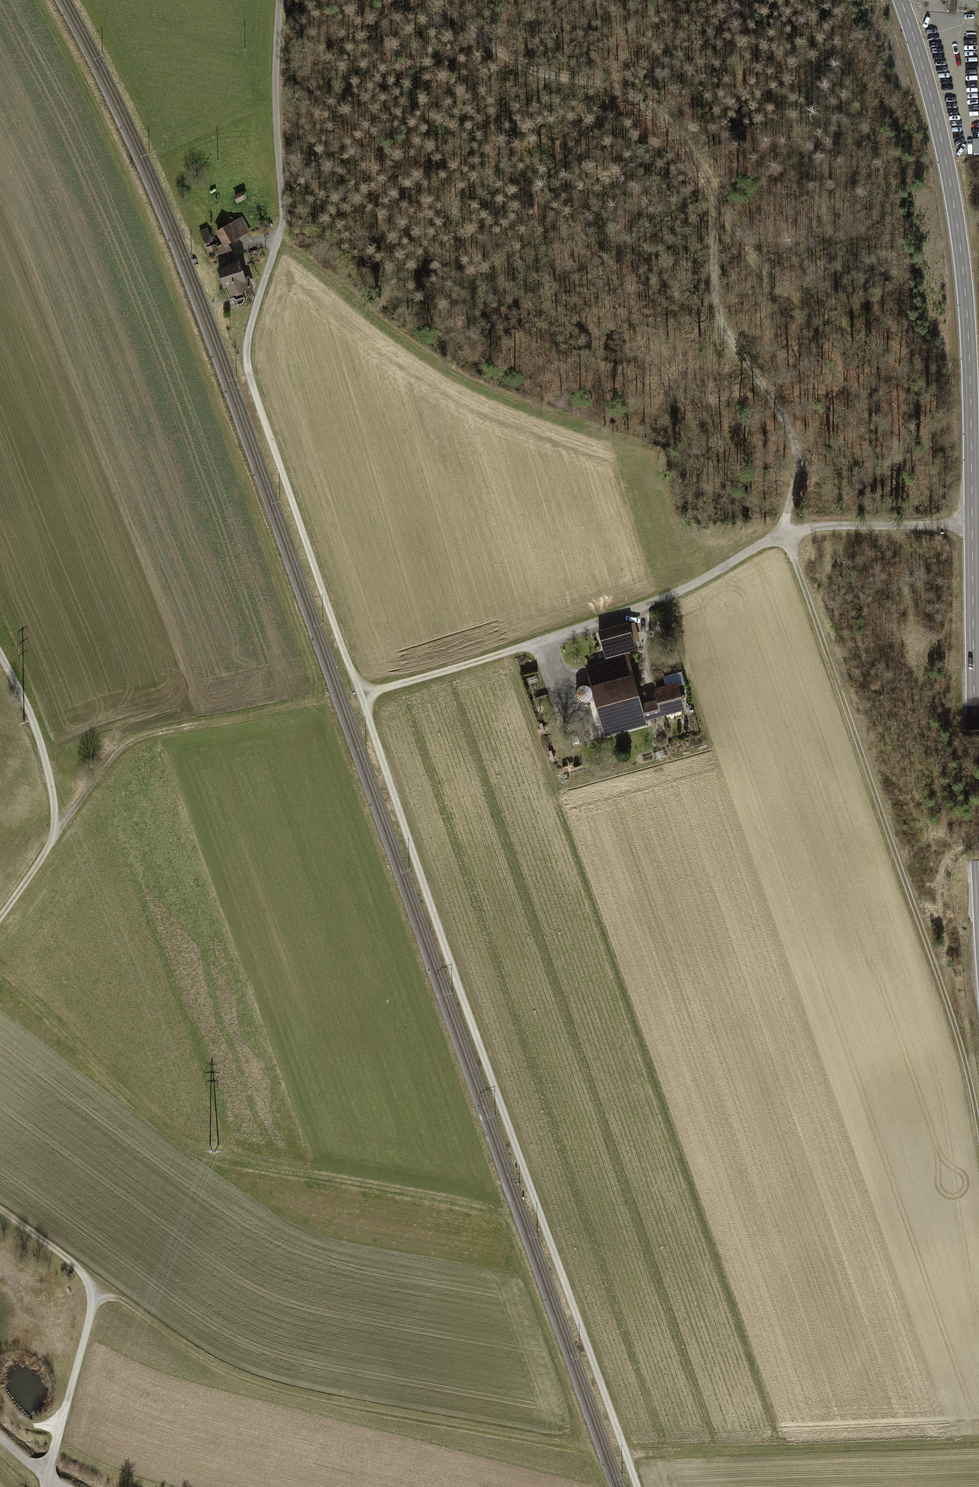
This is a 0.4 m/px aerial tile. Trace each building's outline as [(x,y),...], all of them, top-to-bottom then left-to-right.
[(237,201),(245,198),(242,193),(235,197),(237,201)] [(239,219),(218,231),(226,245),(247,233),(239,219)] [(200,231),(205,243),(212,240),(207,228),(200,231)] [(217,254),(214,246),(208,248),(211,256),(217,254)] [(230,267),(220,270),(229,299),(237,297),(238,294),(242,293),(242,290),(250,287),(247,278),(243,279),(238,264),(233,266),(232,264),(229,265),(230,267)] [(628,624),(599,632),(605,656),(635,648),(628,624)] [(589,671),(605,732),(624,727),(623,722),(662,711),(662,712),(682,707),(676,685),(656,690),(659,701),(640,706),(627,660),(589,671)]
